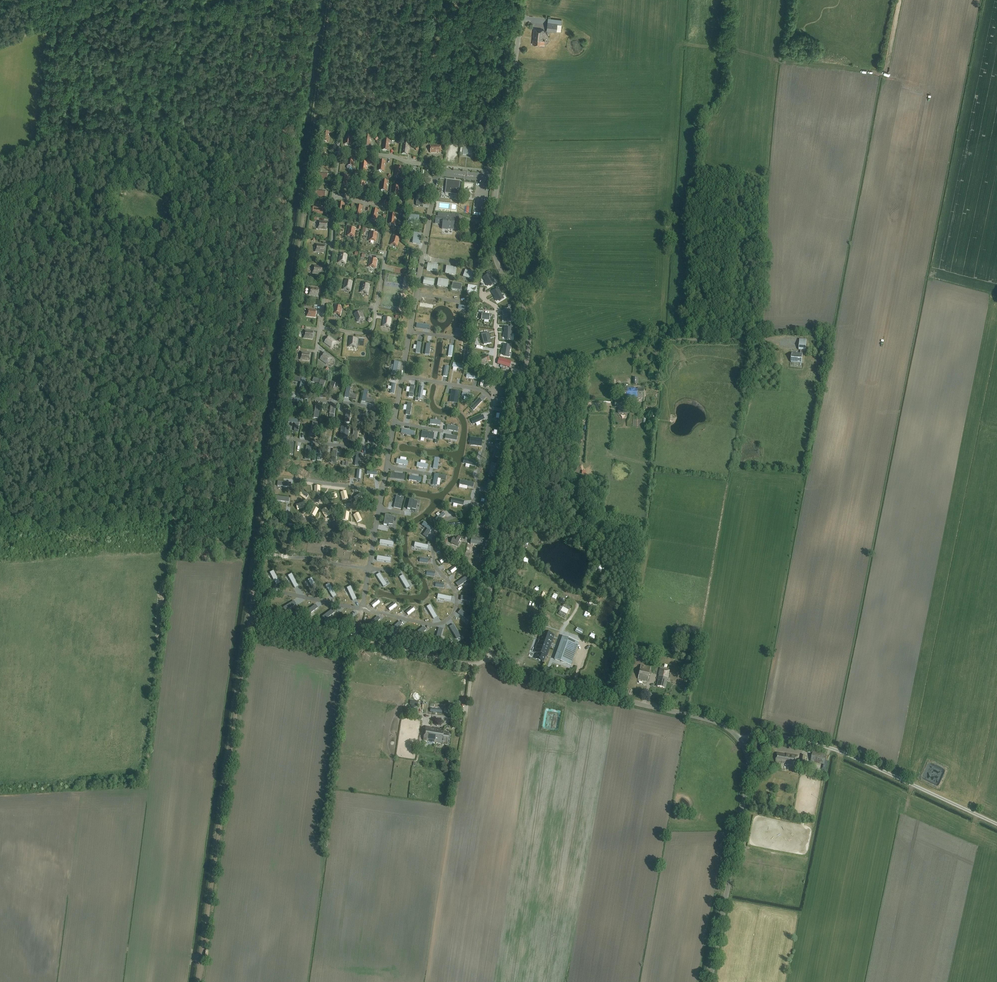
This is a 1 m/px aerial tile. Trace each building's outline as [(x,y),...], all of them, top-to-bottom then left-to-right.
[(562,20),(548,19),(548,22),(547,31),(556,32),(557,26),(561,26),(562,24),(561,24),(562,20)] [(544,46),(544,41),(542,41),(543,31),(534,30),(533,37),(532,45),(541,46),(541,45),(544,46)] [(459,194),(460,181),(447,180),(445,192),(459,194)] [(467,184),(466,189),(469,189),(469,194),(475,194),(476,185),(467,184)] [(362,210),(362,207),(356,205),(354,215),(360,216),(361,211),(361,209),(362,210)] [(378,213),(379,210),(372,209),(370,218),(376,220),(377,215),(377,213),(378,213)] [(454,230),(455,219),(451,219),(436,217),(436,223),(443,224),(442,229),(448,230),(448,229),(454,230)] [(326,229),(327,222),(319,221),(319,223),(319,227),(318,226),(318,228),(326,229)] [(354,237),(355,228),(348,227),(347,235),(349,236),(349,235),(352,236),(354,237)] [(376,242),(377,233),(370,232),(369,240),(371,241),(371,240),(374,240),(374,241),(376,242)] [(397,246),(400,238),(393,236),(390,244),(392,245),(392,244),(396,245),(395,246),(397,246)] [(454,252),(455,245),(444,243),(443,250),(454,252)] [(324,252),(325,245),(316,244),(316,246),(317,246),(317,250),(316,250),(315,251),(324,252)] [(459,251),(468,252),(468,245),(460,244),(459,251)] [(346,263),(347,255),(340,254),(338,262),(340,262),(340,261),(344,262),(344,263),(346,263)] [(376,268),(377,260),(370,258),(368,267),(370,267),(370,266),(374,267),(374,268),(376,268)] [(321,274),(322,266),(314,265),(313,267),(314,267),(314,271),(313,271),(313,273),(321,274)] [(467,270),(465,277),(473,280),(475,273),(467,270)] [(489,273),(483,277),(486,282),(485,282),(488,286),(490,285),(491,287),(495,283),(489,273)] [(439,286),(450,287),(450,280),(440,279),(439,286)] [(350,290),(352,282),(345,280),(343,289),(345,289),(345,288),(349,289),(349,290),(350,290)] [(368,293),(369,285),(362,283),(360,292),(362,292),(362,291),(366,292),(366,293),(368,293)] [(318,296),(319,288),(310,287),(310,289),(311,289),(310,293),(309,293),(309,295),(318,296)] [(498,288),(492,292),(495,296),(494,297),(497,301),(499,300),(500,301),(505,298),(498,288)] [(340,307),(336,306),(337,305),(335,305),(333,313),(340,315),(342,307),(340,306),(340,307)] [(315,317),(316,310),(308,309),(308,311),(308,314),(307,314),(307,316),(315,317)] [(364,319),(361,311),(354,314),(358,322),(359,321),(359,320),(362,319),(363,319),(364,319)] [(390,327),(391,319),(384,317),(383,326),(384,326),(384,325),(388,326),(388,327),(390,327)] [(504,333),(504,337),(506,337),(506,338),(511,339),(511,333),(510,333),(510,332),(511,332),(512,332),(512,328),(505,328),(505,333),(504,333)] [(312,339),(313,332),(305,330),(305,332),(305,336),(304,336),(304,338),(312,339)] [(489,333),(481,334),(484,344),(491,343),(489,333)] [(335,343),(336,342),(329,337),(325,342),(331,348),(332,346),(334,343),(335,343)] [(356,347),(357,338),(350,338),(349,346),(351,346),(351,345),(354,346),(354,347),(356,347)] [(502,350),(502,353),(504,354),(504,356),(508,356),(509,351),(508,351),(508,349),(510,349),(511,346),(504,345),(503,350),(502,350)] [(309,360),(310,353),(301,352),(301,354),(302,354),(301,358),(301,357),(300,359),(309,360)] [(330,360),(331,358),(325,353),(320,359),(327,364),(328,363),(328,362),(330,359),(330,360)] [(791,362),(802,363),(803,354),(792,353),(791,362)] [(490,360),(488,355),(483,358),(482,357),(478,359),(481,366),(488,363),(487,362),(490,360)] [(499,358),(498,364),(509,367),(511,361),(499,358)] [(336,384),(330,382),(326,394),(332,396),(336,384)] [(637,389),(635,389),(634,389),(634,388),(622,388),(622,398),(643,398),(643,388),(637,388),(637,389)] [(460,390),(452,389),(450,401),(457,402),(460,390)] [(483,400),(479,397),(470,406),(474,410),(483,400)] [(477,413),(485,404),(484,402),(476,411),(477,413)] [(628,402),(615,402),(615,407),(619,407),(619,413),(627,414),(628,407),(628,402)] [(483,414),(472,419),(473,423),(485,418),(483,414)] [(483,439),(469,437),(468,444),(481,446),(483,439)] [(476,466),(477,460),(465,457),(463,463),(476,466)] [(446,474),(435,472),(433,484),(437,484),(438,477),(445,478),(446,474)] [(397,494),(394,506),(400,508),(402,496),(397,494)] [(386,513),(384,523),(389,524),(389,522),(393,523),(394,516),(390,515),(391,514),(386,513)] [(425,521),(422,524),(428,528),(431,530),(433,527),(425,521)] [(486,546),(487,540),(478,539),(472,538),(471,544),(477,545),(486,546)] [(439,553),(435,556),(436,557),(436,559),(437,561),(437,563),(438,565),(438,567),(439,568),(441,571),(442,571),(448,566),(458,559),(458,558),(447,547),(439,553)] [(291,566),(273,563),(280,576),(288,591),(289,591),(308,595),(300,581),(294,570),(291,566)] [(310,569),(291,566),(294,570),(300,581),(308,595),(327,599),(318,584),(312,572),(310,569)] [(459,576),(451,581),(452,582),(453,583),(454,584),(454,585),(455,587),(456,588),(456,589),(457,591),(457,592),(470,587),(483,582),(468,568),(459,576)] [(318,571),(310,569),(312,572),(318,584),(327,599),(346,603),(345,603),(340,592),(333,580),(329,573),(318,571)] [(363,579),(329,573),(333,580),(340,592),(345,603),(346,603),(357,605),(360,606),(361,600),(365,579),(363,579)] [(380,574),(376,576),(384,588),(387,586),(380,574)] [(399,578),(406,590),(410,587),(403,576),(399,578)] [(272,612),(270,614),(292,619),(300,612),(306,607),(313,601),(314,601),(291,596),(280,606),(272,612)] [(371,605),(374,609),(380,604),(377,600),(371,605)] [(300,612),(292,619),(311,623),(317,618),(325,612),(333,605),(314,601),(313,601),(306,607),(300,612)] [(387,608),(390,612),(397,607),(394,604),(387,608)] [(561,611),(563,607),(569,610),(571,607),(564,604),(563,607),(561,606),(559,610),(560,611),(559,614),(565,618),(567,615),(561,611)] [(317,618),(311,623),(331,627),(335,624),(345,616),(353,609),(333,605),(325,612),(317,618)] [(437,617),(431,606),(427,608),(433,619),(437,617)] [(405,613),(408,616),(415,611),(412,608),(405,613)] [(335,624),(331,627),(356,633),(357,629),(358,619),(360,612),(360,611),(359,611),(353,609),(345,616),(335,624)] [(364,621),(361,634),(373,637),(394,618),(375,614),(368,612),(365,612),(364,621)] [(447,622),(446,623),(449,636),(454,656),(471,660),(473,659),(473,658),(476,641),(464,628),(454,616),(453,617),(452,618),(451,619),(450,620),(449,621),(448,622),(447,622)] [(394,618),(373,637),(374,637),(394,642),(416,623),(400,619),(397,619),(394,618)] [(416,623),(394,642),(395,642),(420,648),(430,636),(438,626),(437,626),(435,626),(434,626),(432,626),(431,626),(430,626),(428,626),(427,626),(418,624),(416,623)] [(430,636),(420,648),(454,656),(449,636),(446,623),(445,624),(443,624),(442,625),(441,625),(439,626),(438,626),(430,636)] [(546,657),(554,636),(541,631),(538,640),(539,640),(538,643),(537,643),(534,652),(537,653),(535,659),(543,662),(545,656),(546,657)] [(570,665),(578,642),(563,637),(555,660),(570,665)] [(647,681),(650,668),(641,666),(638,679),(647,681)] [(665,688),(669,670),(660,668),(658,675),(657,680),(658,680),(656,686),(665,688)] [(447,744),(449,733),(443,733),(444,731),(440,731),(441,729),(425,727),(423,741),(447,744)] [(824,764),(826,755),(813,752),(811,761),(824,764)] [(786,755),(777,753),(775,762),(794,765),(796,756),(786,754),(786,755)]
